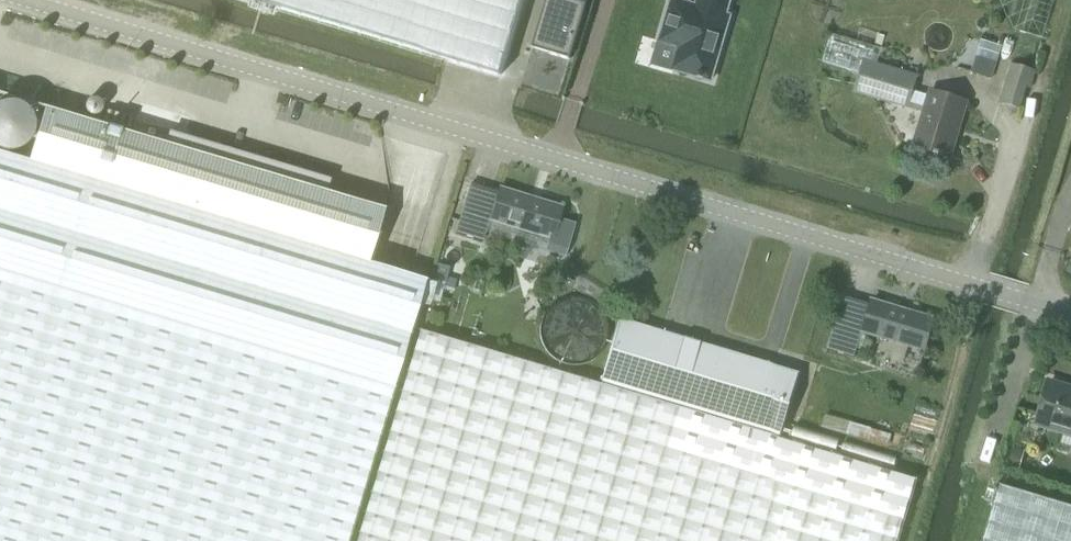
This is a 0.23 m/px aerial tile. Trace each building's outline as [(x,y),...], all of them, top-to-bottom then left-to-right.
[(401,42),(501,72),(523,0),(257,0),(401,42)] [(532,49),(570,60),(586,6),(567,0),(547,0),(532,49)] [(660,42),(680,48),(673,70),(711,80),(730,16),(726,15),(730,0),(698,0),(697,6),(677,0),(672,0),(660,42)] [(823,60),(860,72),(864,57),(872,60),(876,46),(831,32),(823,60)] [(872,60),(864,57),(860,72),(854,92),(906,108),(907,106),(924,112),(914,147),(950,158),(967,102),(930,91),(929,96),(912,90),(917,74),(872,60)] [(1031,88),(1036,72),(1010,64),(998,101),(1021,108),(1028,87),(1031,88)] [(423,281),(366,264),(382,208),(40,105),(23,161),(0,154),(0,540),(344,540),(423,281)] [(107,110),(104,121),(128,128),(131,117),(107,110)] [(551,241),(561,206),(499,187),(489,223),(551,241)] [(925,352),(934,320),(872,301),(862,334),(925,352)] [(799,373),(662,332),(619,319),(600,383),(643,396),(780,437),(799,373)] [(780,437),(643,396),(600,383),(423,330),(360,540),(897,540),(916,478),(780,437)] [(1039,407),(1027,404),(1024,418),(1070,431),(1070,389),(1047,382),(1039,407)] [(984,540),(1070,540),(1070,506),(1001,485),(984,540)]
